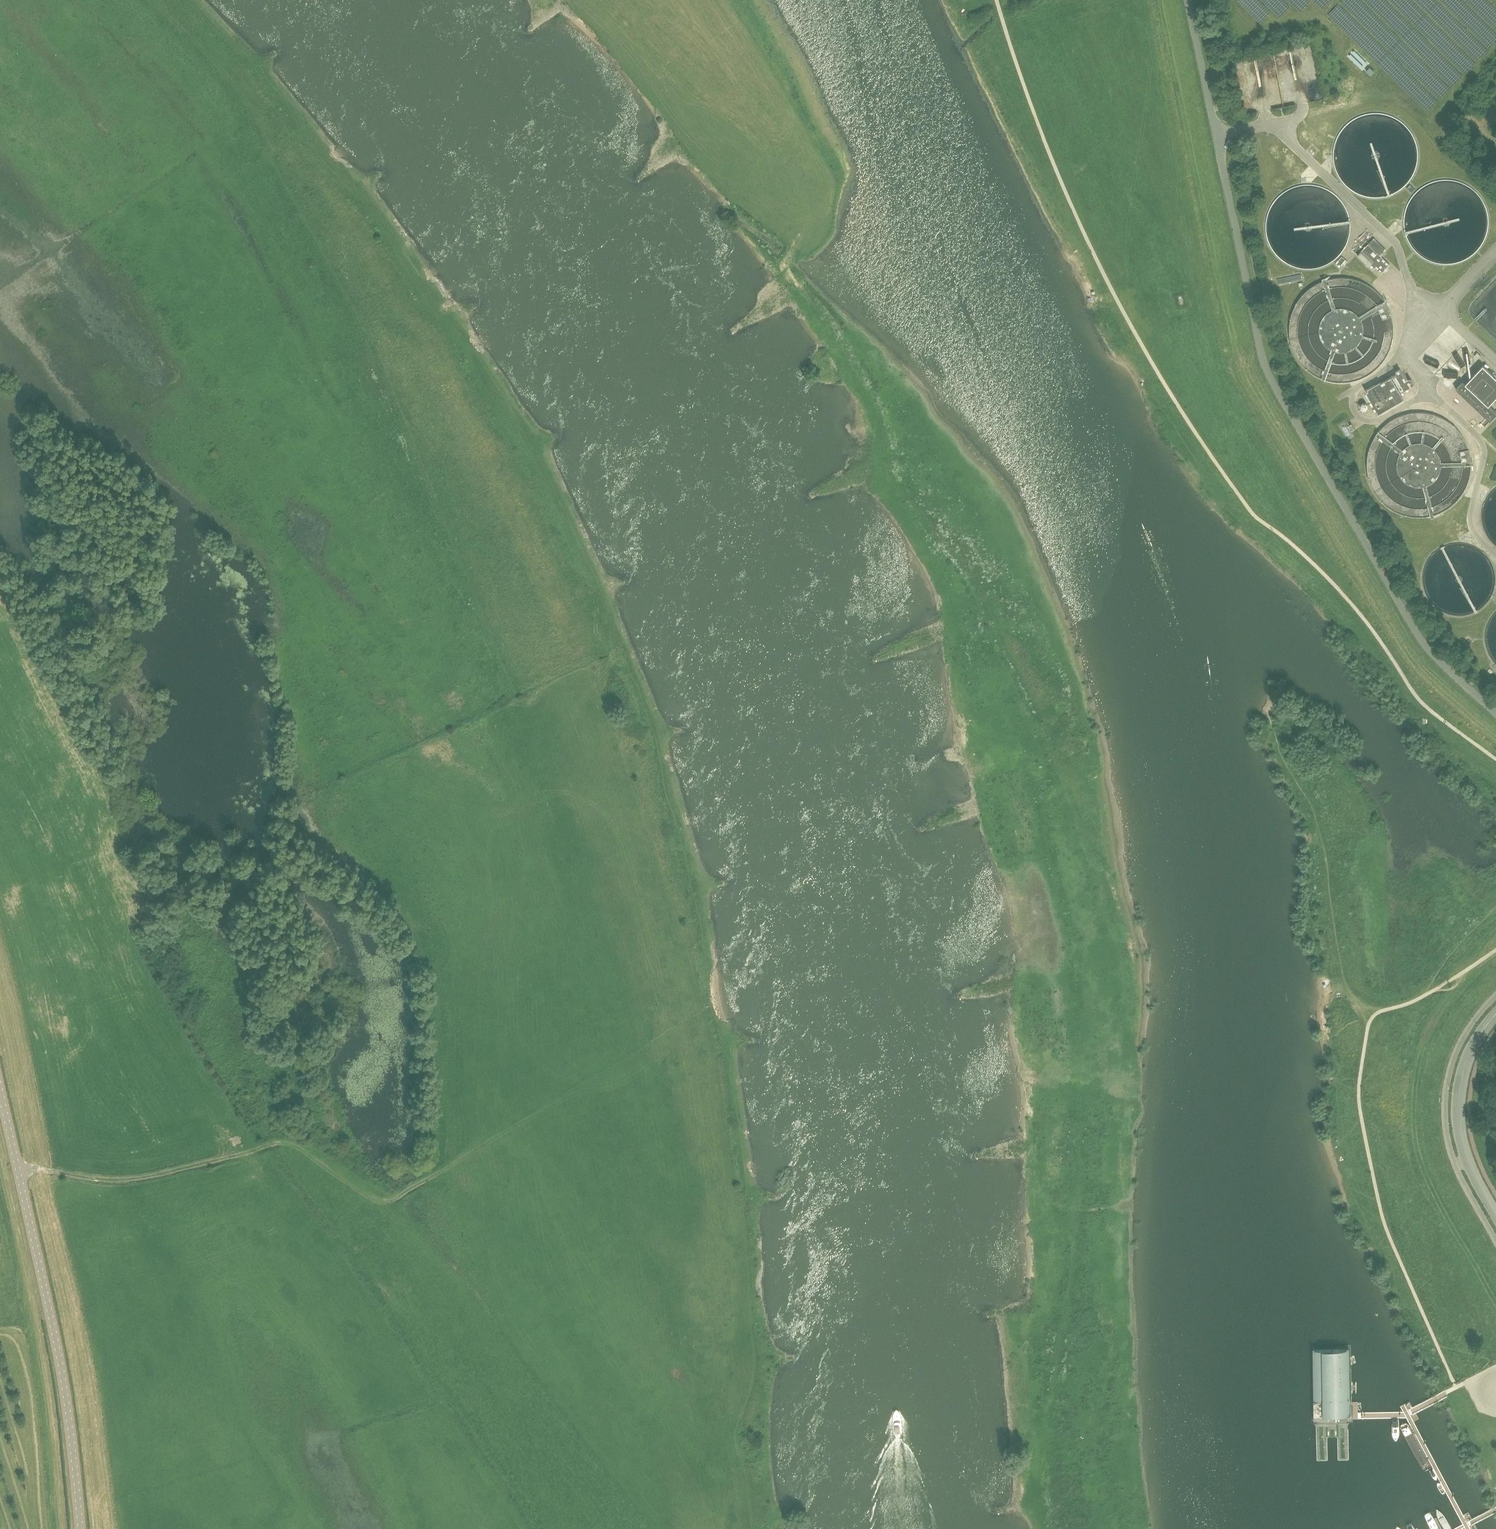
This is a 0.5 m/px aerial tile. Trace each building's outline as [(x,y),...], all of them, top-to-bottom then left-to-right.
[(1385,249),(1374,238),(1358,255),(1372,269),(1375,267),(1381,273),(1389,264),(1380,255),(1385,249)] [(1490,421),(1495,415),(1495,412),(1489,405),(1495,398),(1495,377),(1483,365),(1465,383),(1463,381),(1456,388),(1490,421)] [(1365,390),(1378,413),(1404,399),(1400,392),(1414,384),(1410,377),(1407,379),(1400,368),(1395,371),(1397,373),(1381,383),(1380,381),(1365,390)] [(1441,374),(1436,379),(1444,390),(1450,386),(1441,374)] [(1372,408),(1368,400),(1363,403),(1367,411),(1372,408)] [(1482,432),(1495,444),(1495,435),(1494,433),(1495,431),(1495,426),(1491,421),(1482,432)] [(1352,1374),(1351,1343),(1311,1344),(1312,1431),(1324,1430),(1324,1462),(1346,1460),(1346,1430),(1351,1430),(1351,1420),(1359,1420),(1358,1400),(1352,1400),(1352,1386),(1361,1386),(1361,1374),(1352,1374)]
